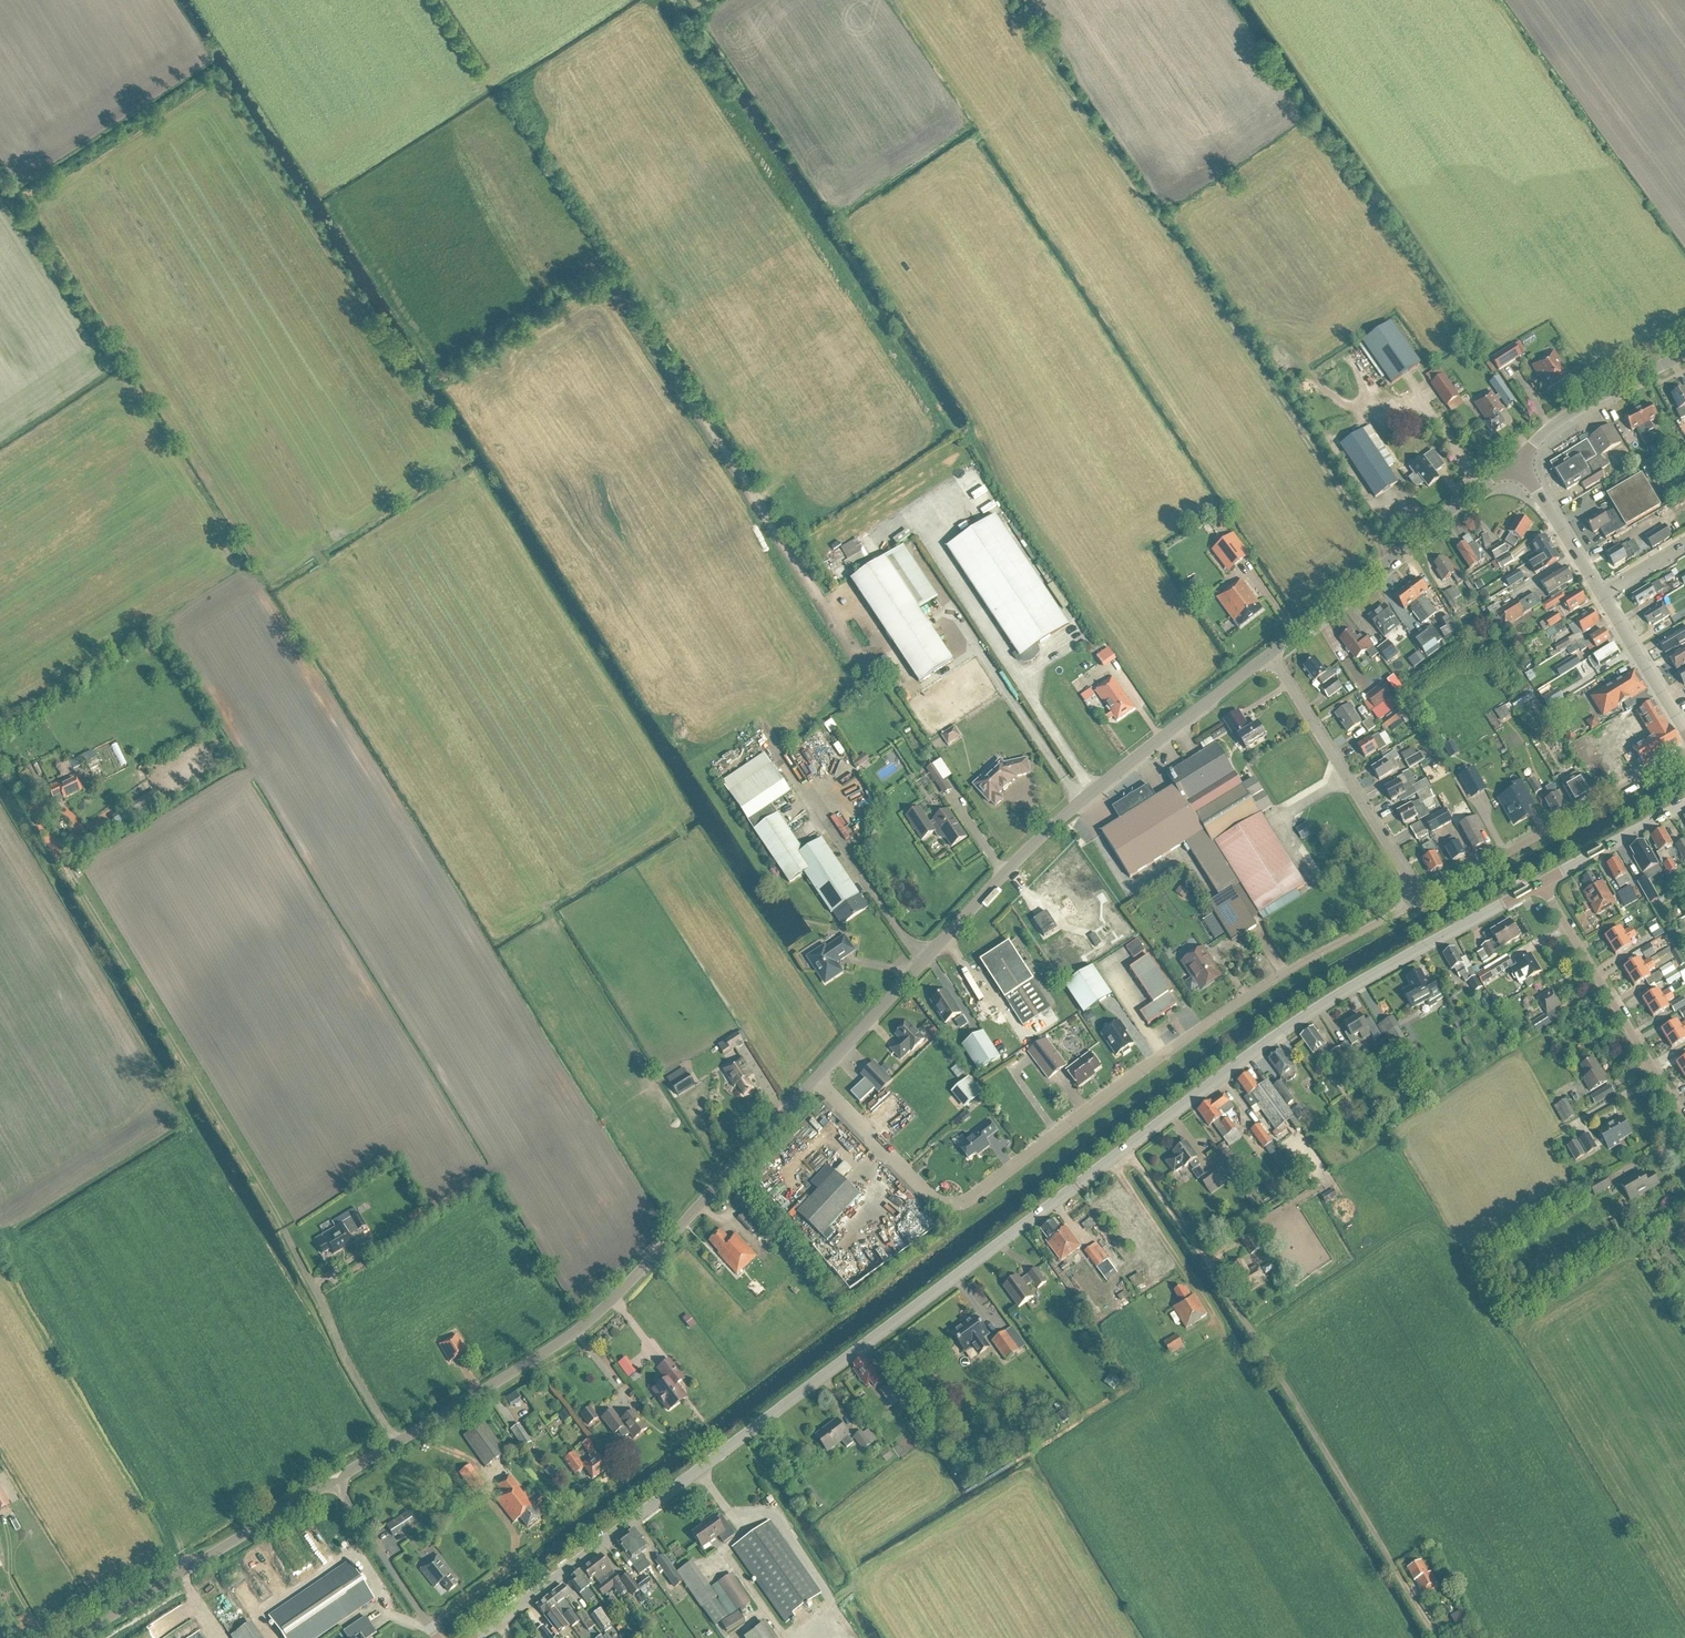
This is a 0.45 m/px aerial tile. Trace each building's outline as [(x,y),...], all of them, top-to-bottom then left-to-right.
[(1421,366),(1391,324),(1362,345),(1392,386),(1421,366)] [(1526,353),(1520,343),(1515,346),(1492,360),(1500,372),(1523,357),(1522,356),(1526,353)] [(1548,391),(1570,376),(1554,352),(1537,363),(1538,364),(1532,368),(1548,391)] [(1446,407),(1460,398),(1445,376),(1431,385),(1446,407)] [(1534,389),(1539,386),(1536,381),(1531,385),(1534,389)] [(1491,393),(1475,405),(1487,422),(1484,424),(1491,434),(1505,424),(1498,414),(1503,411),(1498,402),(1501,400),(1507,408),(1515,403),(1501,383),(1493,388),(1499,397),(1495,400),(1491,393)] [(1672,397),(1679,410),(1676,412),(1680,420),(1684,418),(1684,393),(1684,391),(1672,397)] [(1650,405),(1637,411),(1648,434),(1654,431),(1650,423),(1657,420),(1650,405)] [(1648,434),(1637,411),(1624,418),(1632,432),(1637,430),(1647,450),(1655,447),(1653,443),(1648,434)] [(1395,465),(1371,427),(1341,447),(1375,499),(1398,484),(1389,469),(1395,465)] [(1591,440),(1550,465),(1567,492),(1581,484),(1585,491),(1605,479),(1600,471),(1609,466),(1603,455),(1622,444),(1611,427),(1590,440),(1591,440)] [(1650,437),(1653,442),(1660,438),(1657,433),(1650,437)] [(1428,489),(1439,480),(1429,467),(1434,462),(1433,461),(1439,457),(1428,443),(1422,447),(1429,456),(1410,471),(1414,476),(1408,480),(1414,487),(1415,488),(1416,488),(1418,488),(1419,488),(1425,484),(1428,489)] [(1656,458),(1640,467),(1647,479),(1663,470),(1656,458)] [(1602,512),(1585,522),(1593,535),(1600,531),(1606,540),(1616,535),(1617,536),(1627,530),(1626,528),(1660,507),(1641,476),(1607,497),(1615,510),(1604,517),(1602,512)] [(984,492),(969,502),(980,518),(999,505),(996,501),(992,504),(984,492)] [(1026,664),(1031,663),(1035,660),(1038,656),(1039,651),(1038,647),(1069,627),(996,518),(948,550),(1017,654),(1014,656),(1017,660),(1021,663),(1026,664)] [(1531,526),(1519,518),(1513,528),(1512,528),(1508,534),(1511,536),(1509,539),(1508,539),(1505,543),(1514,549),(1519,540),(1521,541),(1531,526)] [(1646,538),(1653,549),(1671,537),(1665,527),(1646,538)] [(1250,557),(1234,535),(1212,552),(1228,574),(1250,557)] [(849,567),(869,556),(859,537),(843,545),(850,559),(846,561),(849,567)] [(1552,548),(1546,538),(1531,547),(1536,554),(1526,560),(1528,563),(1552,548)] [(1503,543),(1489,551),(1495,561),(1509,553),(1503,543)] [(1465,544),(1457,549),(1470,571),(1479,565),(1478,565),(1484,561),(1474,545),(1468,549),(1465,544)] [(1635,558),(1626,545),(1619,549),(1619,548),(1606,556),(1614,568),(1626,560),(1627,562),(1635,558)] [(920,684),(953,662),(919,611),(939,598),(904,547),(851,582),(920,684)] [(1552,548),(1528,563),(1535,575),(1559,560),(1552,548)] [(1514,562),(1510,555),(1497,563),(1501,569),(1514,562)] [(1447,565),(1443,559),(1434,565),(1438,571),(1436,573),(1442,583),(1452,577),(1457,584),(1462,580),(1457,573),(1455,574),(1449,564),(1447,565)] [(1565,569),(1541,583),(1547,593),(1550,592),(1554,598),(1568,590),(1566,586),(1573,582),(1565,569)] [(1524,580),(1520,573),(1505,582),(1509,589),(1513,586),(1524,580)] [(1671,573),(1663,578),(1667,584),(1674,579),(1671,573)] [(1199,578),(1189,585),(1197,596),(1207,589),(1199,578)] [(1418,580),(1406,589),(1409,592),(1416,602),(1417,601),(1417,602),(1418,603),(1423,609),(1423,610),(1430,620),(1437,614),(1423,596),(1428,592),(1418,580)] [(1263,611),(1241,582),(1234,588),(1233,587),(1216,600),(1239,630),(1263,611)] [(1649,588),(1632,598),(1638,608),(1655,597),(1655,596),(1663,591),(1658,583),(1650,588),(1649,588)] [(1053,585),(1050,587),(1047,589),(1061,611),(1068,607),(1053,585)] [(1406,589),(1394,599),(1404,611),(1410,606),(1412,610),(1411,611),(1422,626),(1430,620),(1423,610),(1423,609),(1418,603),(1417,602),(1417,601),(1416,602),(1409,592),(1406,589)] [(1684,599),(1684,595),(1683,590),(1668,597),(1672,605),(1684,599)] [(1450,592),(1443,596),(1452,610),(1459,606),(1455,600),(1450,592)] [(1578,607),(1585,602),(1579,592),(1566,600),(1562,594),(1552,600),(1552,601),(1542,607),(1545,612),(1555,606),(1562,602),(1569,613),(1578,608),(1578,607)] [(1498,604),(1489,610),(1487,611),(1497,626),(1502,624),(1504,628),(1525,615),(1541,605),(1535,595),(1518,605),(1515,600),(1501,609),(1498,604)] [(1657,609),(1644,617),(1649,626),(1652,624),(1654,626),(1670,616),(1662,603),(1656,607),(1657,609)] [(1394,619),(1384,606),(1368,619),(1378,631),(1385,639),(1400,627),(1393,619),(1394,619)] [(1576,623),(1569,627),(1575,637),(1583,634),(1590,630),(1591,629),(1599,624),(1592,612),(1584,617),(1583,617),(1575,622),(1576,623)] [(1549,630),(1561,622),(1556,614),(1544,622),(1549,630)] [(1459,633),(1450,618),(1441,624),(1444,629),(1439,632),(1445,641),(1459,633)] [(1560,624),(1554,628),(1558,634),(1564,631),(1560,624)] [(1426,631),(1415,640),(1426,655),(1429,658),(1441,649),(1438,646),(1437,645),(1442,641),(1431,627),(1426,631)] [(1665,655),(1673,650),(1674,651),(1684,644),(1684,630),(1675,636),(1674,636),(1667,640),(1668,641),(1660,646),(1665,655)] [(1340,640),(1347,649),(1345,651),(1349,655),(1350,654),(1356,661),(1372,648),(1362,635),(1357,639),(1351,632),(1340,640)] [(1596,650),(1610,642),(1604,632),(1591,641),(1585,644),(1584,642),(1583,640),(1576,645),(1581,653),(1594,646),(1596,650)] [(1570,646),(1567,640),(1553,647),(1557,654),(1570,646)] [(1380,653),(1387,663),(1397,655),(1387,641),(1381,646),(1383,650),(1380,653)] [(1600,668),(1619,657),(1612,646),(1593,657),(1600,668)] [(1096,658),(1102,667),(1114,659),(1108,650),(1096,658)] [(1676,671),(1684,665),(1684,650),(1671,659),(1673,662),(1671,663),(1676,671)] [(1562,666),(1566,673),(1580,665),(1576,657),(1562,666)] [(1315,660),(1304,668),(1315,683),(1318,680),(1323,686),(1336,676),(1330,669),(1325,673),(1315,660)] [(1593,669),(1577,676),(1582,687),(1598,679),(1593,669)] [(1613,683),(1591,696),(1603,717),(1618,708),(1623,704),(1628,712),(1641,704),(1636,696),(1645,691),(1634,673),(1615,685),(1613,683)] [(1117,722),(1135,710),(1113,678),(1100,687),(1101,688),(1096,692),(1110,712),(1103,717),(1107,722),(1114,718),(1117,722)] [(1322,691),(1329,699),(1343,689),(1336,680),(1322,691)] [(1376,709),(1390,698),(1381,687),(1367,698),(1376,709)] [(1091,689),(1080,697),(1085,703),(1096,696),(1091,689)] [(1532,691),(1513,703),(1517,708),(1536,697),(1532,691)] [(1561,703),(1555,693),(1543,701),(1549,711),(1561,703)] [(1636,713),(1637,714),(1652,739),(1634,751),(1644,768),(1681,746),(1670,727),(1669,727),(1654,702),(1636,713)] [(1350,705),(1336,715),(1348,733),(1361,725),(1352,712),(1354,710),(1350,705)] [(1391,718),(1380,726),(1384,732),(1389,728),(1392,732),(1405,724),(1404,723),(1413,717),(1410,711),(1409,712),(1406,707),(1397,713),(1391,718)] [(1266,738),(1258,725),(1249,731),(1237,712),(1224,721),(1235,739),(1237,738),(1246,752),(1266,738)] [(1363,725),(1369,733),(1378,726),(1372,718),(1363,725)] [(834,721),(826,727),(832,736),(840,730),(834,721)] [(948,747),(961,738),(955,728),(942,737),(948,747)] [(1370,740),(1358,748),(1365,759),(1377,751),(1381,758),(1389,752),(1386,748),(1379,736),(1377,738),(1376,737),(1370,740)] [(1452,742),(1444,747),(1451,759),(1459,754),(1452,742)] [(1252,919),(1305,887),(1261,815),(1271,808),(1254,780),(1242,788),(1234,774),(1234,773),(1217,745),(1168,775),(1176,787),(1156,799),(1148,787),(1113,809),(1121,821),(1102,833),(1130,878),(1186,843),(1220,898),(1209,905),(1232,942),(1257,927),(1252,919)] [(1416,756),(1413,749),(1402,755),(1406,762),(1405,762),(1409,770),(1425,761),(1421,753),(1416,756)] [(87,763),(95,759),(92,752),(59,767),(63,776),(87,763)] [(1385,762),(1372,770),(1379,782),(1392,774),(1391,773),(1399,769),(1394,762),(1399,759),(1395,752),(1390,756),(1383,760),(1385,762)] [(773,807),(792,794),(765,754),(723,782),(791,883),(805,873),(842,928),(870,909),(823,840),(804,853),(773,807)] [(872,762),(867,755),(853,764),(859,771),(872,762)] [(96,759),(95,759),(87,763),(90,769),(98,764),(96,759)] [(1031,775),(1027,760),(1008,764),(1006,766),(1001,762),(974,786),(990,803),(992,802),(996,807),(1004,800),(999,795),(1003,791),(1004,792),(1010,788),(1009,787),(1017,779),(1016,778),(1031,775)] [(944,796),(952,791),(934,766),(927,771),(944,796)] [(1459,777),(1472,799),(1486,791),(1474,769),(1459,777)] [(1564,787),(1563,787),(1574,806),(1574,807),(1592,796),(1578,772),(1568,778),(1571,783),(1564,787)] [(21,776),(24,783),(30,780),(26,773),(21,776)] [(65,800),(83,791),(76,775),(51,788),(52,790),(49,792),(53,799),(62,795),(65,800)] [(1385,790),(1392,803),(1406,795),(1402,788),(1408,785),(1404,776),(1397,779),(1399,782),(1385,790)] [(1528,781),(1536,795),(1541,791),(1533,778),(1528,781)] [(1412,788),(1416,794),(1430,786),(1426,780),(1412,788)] [(1501,802),(1514,825),(1529,816),(1522,804),(1530,799),(1521,783),(1512,788),(1515,793),(1501,802)] [(1545,802),(1553,815),(1565,809),(1558,796),(1557,796),(1552,786),(1546,790),(1551,799),(1545,802)] [(1397,813),(1404,825),(1417,819),(1418,822),(1429,816),(1426,811),(1435,806),(1432,799),(1433,798),(1437,796),(1431,787),(1428,789),(1417,795),(1420,801),(1418,802),(1418,803),(1411,807),(1411,806),(1397,813)] [(134,823),(163,806),(155,792),(126,809),(134,823)] [(1462,820),(1476,814),(1469,798),(1455,804),(1462,820)] [(931,825),(921,809),(908,818),(923,841),(935,832),(938,837),(947,839),(953,847),(967,838),(949,811),(935,821),(935,822),(931,825)] [(1426,822),(1432,833),(1451,822),(1445,811),(1426,822)] [(1474,851),(1484,845),(1476,830),(1483,827),(1477,817),(1460,826),(1474,851)] [(1301,839),(1313,833),(1307,822),(1295,828),(1301,839)] [(1410,828),(1417,841),(1427,835),(1421,823),(1410,828)] [(1666,838),(1663,831),(1651,837),(1655,844),(1654,845),(1659,853),(1657,855),(1663,866),(1668,875),(1676,871),(1671,862),(1665,850),(1672,846),(1668,838),(1666,838)] [(1457,844),(1454,838),(1449,841),(1452,846),(1446,850),(1453,863),(1464,856),(1458,844),(1457,844)] [(1684,863),(1684,842),(1684,841),(1676,846),(1684,863)] [(1630,850),(1635,858),(1633,858),(1643,875),(1658,867),(1649,850),(1647,850),(1643,842),(1630,850)] [(1431,875),(1442,868),(1435,855),(1438,854),(1433,843),(1422,849),(1425,855),(1426,854),(1429,858),(1423,861),(1431,875)] [(1617,861),(1607,866),(1615,882),(1619,880),(1623,887),(1629,884),(1625,877),(1626,876),(1617,861)] [(1591,875),(1583,879),(1585,882),(1582,883),(1587,891),(1583,894),(1597,917),(1617,906),(1603,882),(1597,885),(1591,875)] [(1649,883),(1641,888),(1646,897),(1649,902),(1649,903),(1650,905),(1659,900),(1649,883)] [(1180,888),(1176,893),(1185,899),(1189,893),(1180,888)] [(1617,895),(1624,909),(1630,906),(1623,891),(1617,895)] [(1056,929),(1051,922),(1045,913),(1032,921),(1043,937),(1056,929)] [(1510,921),(1491,933),(1495,940),(1481,948),(1489,961),(1497,956),(1495,952),(1519,938),(1510,921)] [(1655,924),(1647,928),(1652,935),(1659,931),(1655,924)] [(1103,929),(1110,939),(1115,936),(1109,925),(1103,929)] [(1221,927),(1212,932),(1217,939),(1225,934),(1221,927)] [(1621,929),(1605,939),(1610,948),(1634,933),(1631,929),(1624,934),(1621,929)] [(1634,933),(1610,948),(1616,957),(1632,947),(1628,942),(1636,937),(1634,933)] [(1090,937),(1097,947),(1102,944),(1095,934),(1090,937)] [(855,951),(846,938),(828,950),(826,948),(810,958),(827,983),(843,972),(839,966),(840,961),(855,951)] [(1125,946),(1134,958),(1145,950),(1137,938),(1125,946)] [(1023,1027),(1051,1008),(1008,943),(980,962),(1023,1027)] [(1650,945),(1640,950),(1647,960),(1656,955),(1650,945)] [(1452,971),(1454,969),(1459,979),(1462,977),(1465,983),(1468,982),(1474,993),(1482,989),(1476,978),(1475,975),(1471,967),(1465,970),(1454,950),(1444,955),(1452,971)] [(1677,950),(1671,954),(1679,969),(1684,966),(1684,964),(1677,950)] [(1216,979),(1205,961),(1209,959),(1203,951),(1184,964),(1201,990),(1216,979)] [(1517,966),(1510,969),(1513,974),(1512,976),(1515,980),(1517,980),(1520,985),(1524,982),(1528,989),(1535,985),(1531,978),(1541,972),(1530,956),(1516,965),(1517,966)] [(1650,961),(1642,965),(1639,960),(1624,970),(1629,979),(1652,965),(1652,964),(1660,960),(1657,956),(1650,961)] [(1489,970),(1478,977),(1482,984),(1494,978),(1513,967),(1508,959),(1489,970)] [(1664,978),(1675,972),(1671,964),(1659,971),(1664,978)] [(1652,965),(1629,979),(1635,988),(1650,978),(1647,973),(1654,969),(1652,965)] [(1677,971),(1681,978),(1684,977),(1684,976),(1684,966),(1677,971)] [(1084,1014),(1112,996),(1093,968),(1065,987),(1084,1014)] [(1121,981),(1113,969),(1102,976),(1110,988),(1121,981)] [(1148,1026),(1176,1006),(1169,995),(1173,992),(1157,969),(1138,982),(1154,1005),(1140,1014),(1148,1026)] [(1675,972),(1664,978),(1668,986),(1681,978),(1677,971),(1675,972)] [(1407,980),(1412,990),(1404,995),(1412,1009),(1428,1001),(1431,1006),(1442,1000),(1440,995),(1434,984),(1428,987),(1420,973),(1407,980)] [(945,1024),(961,1014),(947,991),(931,1002),(945,1024)] [(1547,1015),(1561,1007),(1551,991),(1537,999),(1546,1014),(1547,1015)] [(1658,991),(1642,1001),(1648,1010),(1671,996),(1668,992),(1661,996),(1658,991)] [(1671,996),(1648,1010),(1653,1019),(1668,1010),(1665,1004),(1673,1000),(1671,996)] [(1678,1012),(1684,1008),(1684,999),(1674,1005),(1678,1012)] [(1547,1015),(1546,1014),(1533,1022),(1539,1033),(1553,1025),(1547,1015)] [(1368,1030),(1360,1017),(1345,1026),(1349,1033),(1345,1035),(1352,1047),(1358,1043),(1355,1038),(1360,1035),(1364,1041),(1372,1036),(1368,1030)] [(1127,1032),(1120,1022),(1101,1035),(1116,1057),(1121,1053),(1124,1057),(1131,1052),(1129,1048),(1134,1045),(1125,1033),(1127,1032)] [(901,1040),(891,1049),(901,1060),(911,1051),(912,1052),(925,1040),(909,1023),(896,1035),(901,1040)] [(1661,1032),(1667,1041),(1684,1030),(1684,1024),(1679,1028),(1676,1023),(1661,1032)] [(1399,1027),(1385,1035),(1393,1049),(1407,1042),(1399,1027)] [(1314,1055),(1318,1052),(1320,1056),(1323,1057),(1328,1053),(1328,1050),(1326,1046),(1317,1034),(1318,1032),(1315,1028),(1313,1029),(1313,1028),(1301,1037),(1314,1055)] [(1667,1041),(1672,1050),(1684,1042),(1684,1037),(1684,1035),(1684,1034),(1684,1030),(1667,1041)] [(962,1047),(979,1072),(1000,1058),(984,1033),(962,1047)] [(732,1052),(745,1044),(738,1034),(725,1042),(732,1052)] [(1041,1039),(1026,1049),(1029,1053),(1043,1043),(1041,1039)] [(1029,1053),(1049,1080),(1066,1067),(1046,1040),(1043,1043),(1029,1053)] [(1341,1048),(1351,1065),(1358,1061),(1347,1044),(1341,1048)] [(1332,1053),(1342,1070),(1350,1065),(1340,1048),(1332,1053)] [(1281,1052),(1269,1061),(1281,1078),(1283,1077),(1285,1079),(1287,1081),(1290,1081),(1294,1078),(1295,1076),(1294,1073),(1292,1070),(1294,1069),(1281,1052)] [(1067,1072),(1079,1088),(1090,1079),(1089,1077),(1101,1068),(1090,1054),(1067,1072)] [(754,1090),(748,1080),(753,1077),(742,1059),(723,1071),(735,1088),(738,1086),(744,1096),(754,1090)] [(1607,1083),(1593,1059),(1581,1067),(1588,1078),(1584,1081),(1591,1092),(1607,1083)] [(1676,1065),(1681,1074),(1684,1072),(1684,1060),(1676,1065)] [(951,1069),(958,1079),(965,1073),(958,1063),(951,1069)] [(860,1104),(875,1090),(879,1094),(892,1082),(874,1064),(862,1076),(865,1080),(850,1094),(860,1104)] [(679,1097),(697,1086),(689,1075),(671,1085),(679,1097)] [(1258,1089),(1248,1076),(1239,1083),(1249,1097),(1244,1100),(1252,1111),(1258,1107),(1276,1132),(1273,1134),(1276,1138),(1288,1129),(1284,1125),(1290,1121),(1296,1130),(1301,1127),(1268,1082),(1258,1089)] [(982,1094),(969,1079),(952,1093),(965,1108),(982,1094)] [(1295,1101),(1289,1093),(1281,1082),(1274,1087),(1288,1106),(1295,1101)] [(1605,1099),(1600,1092),(1591,1097),(1596,1105),(1605,1099)] [(1234,1109),(1224,1095),(1212,1104),(1219,1113),(1222,1111),(1225,1116),(1234,1109)] [(1563,1124),(1575,1117),(1566,1101),(1554,1108),(1563,1124)] [(1210,1103),(1199,1111),(1205,1119),(1203,1120),(1209,1127),(1212,1125),(1223,1139),(1230,1147),(1242,1138),(1235,1130),(1227,1119),(1223,1122),(1220,1118),(1222,1117),(1219,1113),(1212,1104),(1211,1105),(1210,1103)] [(891,1134),(905,1126),(897,1114),(884,1121),(891,1134)] [(1618,1143),(1630,1135),(1621,1119),(1599,1132),(1609,1150),(1619,1145),(1618,1143)] [(990,1147),(985,1141),(996,1133),(988,1122),(972,1134),(974,1137),(960,1148),(969,1160),(981,1151),(983,1153),(990,1147)] [(1284,1173),(1283,1173),(1292,1167),(1273,1142),(1269,1137),(1271,1136),(1262,1123),(1260,1125),(1251,1131),(1264,1149),(1265,1148),(1269,1154),(1255,1164),(1270,1183),(1284,1173)] [(1597,1149),(1589,1135),(1579,1140),(1587,1155),(1597,1149)] [(1566,1147),(1575,1162),(1585,1156),(1577,1141),(1566,1147)] [(1184,1168),(1184,1169),(1190,1165),(1194,1171),(1200,1166),(1196,1160),(1197,1159),(1187,1145),(1174,1154),(1175,1157),(1166,1163),(1175,1175),(1184,1168)] [(822,1237),(860,1196),(842,1180),(852,1169),(845,1163),(843,1166),(841,1164),(841,1162),(835,1157),(819,1175),(827,1183),(798,1214),(822,1237)] [(1214,1169),(1200,1179),(1211,1194),(1226,1184),(1222,1179),(1227,1175),(1220,1165),(1214,1169)] [(1326,1202),(1337,1195),(1323,1172),(1312,1179),(1326,1202)] [(1630,1202),(1659,1185),(1653,1174),(1644,1179),(1641,1173),(1620,1185),(1630,1202)] [(1589,1187),(1595,1196),(1610,1187),(1605,1178),(1589,1187)] [(1292,1195),(1303,1188),(1297,1180),(1287,1187),(1292,1195)] [(1275,1183),(1267,1188),(1274,1200),(1283,1195),(1275,1183)] [(412,1223),(422,1216),(417,1208),(407,1216),(412,1223)] [(349,1220),(357,1232),(366,1227),(358,1214),(357,1215),(354,1210),(331,1223),(334,1228),(314,1241),(318,1246),(317,1247),(322,1256),(330,1251),(333,1256),(354,1243),(343,1225),(349,1220)] [(750,1232),(760,1224),(748,1211),(739,1219),(750,1232)] [(1083,1224),(1087,1231),(1095,1226),(1091,1219),(1083,1224)] [(1053,1221),(1051,1223),(1041,1231),(1049,1241),(1047,1242),(1061,1262),(1081,1247),(1066,1227),(1061,1231),(1053,1221)] [(718,1255),(737,1276),(757,1257),(736,1235),(729,1241),(721,1232),(710,1243),(719,1254),(718,1255)] [(1632,1235),(1625,1239),(1630,1246),(1637,1243),(1632,1235)] [(1242,1242),(1251,1257),(1262,1250),(1252,1236),(1242,1242)] [(1564,1249),(1557,1237),(1545,1244),(1552,1256),(1564,1249)] [(1085,1252),(1097,1268),(1100,1266),(1109,1259),(1097,1244),(1085,1252)] [(1266,1281),(1258,1267),(1248,1273),(1242,1263),(1234,1267),(1236,1270),(1233,1271),(1247,1293),(1259,1285),(1266,1281)] [(1066,1264),(1061,1269),(1065,1274),(1070,1269),(1066,1264)] [(1022,1282),(1018,1277),(1004,1288),(1019,1309),(1033,1298),(1026,1288),(1033,1283),(1038,1290),(1046,1284),(1037,1270),(1028,1276),(1029,1277),(1022,1282)] [(1173,1308),(1186,1329),(1202,1320),(1201,1320),(1207,1316),(1195,1295),(1192,1297),(1187,1288),(1184,1290),(1183,1287),(1175,1292),(1181,1303),(1173,1308)] [(686,1314),(680,1319),(689,1329),(695,1325),(686,1314)] [(973,1346),(979,1355),(989,1348),(983,1339),(988,1335),(976,1318),(964,1327),(965,1328),(954,1336),(965,1351),(973,1346)] [(992,1342),(1006,1361),(1020,1351),(1006,1332),(992,1342)] [(1171,1355),(1185,1347),(1177,1335),(1164,1343),(1171,1355)] [(449,1363),(466,1353),(456,1336),(439,1346),(449,1363)] [(624,1355),(616,1362),(628,1377),(636,1370),(624,1355)] [(884,1383),(879,1377),(872,1368),(870,1370),(862,1360),(854,1366),(856,1369),(854,1371),(868,1389),(870,1388),(868,1386),(871,1384),(875,1390),(884,1383)] [(667,1363),(660,1369),(669,1381),(655,1392),(666,1407),(664,1408),(667,1411),(669,1411),(672,1409),(671,1407),(683,1398),(674,1386),(681,1381),(667,1363)] [(1103,1383),(1113,1389),(1119,1379),(1110,1373),(1103,1383)] [(892,1382),(880,1390),(892,1407),(904,1399),(899,1392),(892,1382)] [(509,1406),(519,1400),(515,1391),(504,1397),(509,1406)] [(588,1427),(598,1420),(590,1409),(580,1416),(588,1427)] [(571,1419),(565,1411),(558,1416),(564,1424),(571,1419)] [(646,1430),(633,1412),(620,1422),(612,1411),(601,1419),(614,1435),(618,1432),(621,1437),(624,1437),(627,1436),(629,1434),(634,1440),(646,1430)] [(1064,1412),(1056,1417),(1061,1425),(1069,1420),(1064,1412)] [(463,1437),(485,1468),(506,1453),(484,1422),(463,1437)] [(837,1422),(817,1437),(828,1452),(841,1441),(847,1449),(853,1444),(837,1422)] [(518,1428),(510,1434),(522,1451),(531,1445),(518,1428)] [(863,1432),(854,1438),(864,1451),(872,1445),(863,1432)] [(596,1452),(588,1441),(582,1446),(590,1457),(596,1452)] [(881,1455),(886,1462),(894,1457),(885,1445),(882,1447),(885,1452),(881,1455)] [(596,1455),(581,1466),(572,1454),(563,1461),(574,1476),(583,1469),(592,1480),(607,1469),(596,1455)] [(485,1485),(470,1465),(459,1474),(474,1493),(485,1485)] [(537,1513),(530,1504),(506,1475),(504,1476),(506,1478),(496,1486),(502,1494),(494,1500),(513,1524),(519,1519),(527,1528),(539,1518),(535,1514),(537,1513)] [(803,1491),(818,1505),(823,1500),(808,1486),(803,1491)] [(0,1489),(0,1512),(10,1506),(0,1489)] [(386,1526),(393,1536),(414,1522),(408,1512),(386,1526)] [(705,1522),(707,1524),(691,1535),(701,1549),(718,1537),(723,1544),(734,1536),(727,1525),(721,1529),(713,1517),(705,1522)] [(769,1522),(732,1548),(783,1621),(820,1594),(769,1522)] [(634,1531),(626,1536),(635,1547),(633,1548),(637,1554),(635,1555),(637,1558),(638,1557),(647,1569),(651,1567),(641,1555),(648,1549),(634,1531)] [(626,1537),(617,1544),(624,1553),(620,1556),(627,1565),(629,1563),(639,1576),(647,1569),(638,1557),(637,1558),(635,1555),(637,1554),(633,1548),(635,1547),(626,1536),(626,1537)] [(445,1561),(450,1557),(445,1551),(440,1555),(445,1561)] [(457,1581),(437,1556),(419,1571),(434,1588),(440,1583),(448,1593),(457,1586),(455,1583),(457,1581)] [(593,1570),(597,1576),(601,1575),(613,1590),(614,1589),(617,1593),(618,1593),(621,1597),(628,1592),(614,1575),(612,1573),(613,1573),(608,1567),(599,1556),(590,1564),(593,1568),(593,1570)] [(663,1558),(656,1563),(665,1576),(674,1588),(681,1583),(663,1558)] [(1422,1561),(1408,1569),(1414,1581),(1416,1580),(1423,1595),(1439,1587),(1432,1572),(1428,1574),(1422,1561)] [(268,1617),(282,1637),(318,1637),(355,1613),(374,1600),(349,1563),(268,1617)] [(691,1563),(676,1573),(705,1614),(714,1626),(727,1617),(715,1599),(716,1598),(691,1563)] [(590,1581),(596,1588),(603,1597),(613,1590),(601,1575),(597,1576),(593,1570),(593,1568),(590,1564),(582,1570),(591,1581),(590,1581)] [(590,1587),(579,1573),(571,1579),(573,1581),(570,1584),(579,1596),(581,1594),(588,1603),(594,1598),(587,1589),(590,1587)] [(725,1594),(717,1599),(728,1616),(737,1611),(751,1603),(732,1574),(717,1583),(725,1594)] [(632,1595),(639,1590),(635,1585),(627,1575),(620,1580),(632,1595)] [(635,1585),(639,1590),(645,1597),(651,1592),(646,1586),(650,1582),(646,1577),(635,1585)] [(546,1599),(554,1608),(555,1607),(571,1629),(579,1623),(571,1611),(564,1600),(569,1596),(561,1587),(546,1599)] [(621,1609),(612,1598),(605,1603),(614,1614),(621,1609)] [(568,1627),(554,1608),(546,1599),(536,1607),(558,1635),(568,1627)] [(591,1616),(601,1631),(604,1630),(605,1632),(611,1628),(609,1626),(612,1624),(602,1609),(591,1616)] [(583,1610),(576,1615),(588,1631),(594,1627),(583,1610)] [(1464,1610),(1451,1616),(1458,1630),(1471,1624),(1464,1610)] [(744,1622),(739,1612),(720,1622),(727,1633),(744,1622)] [(364,1619),(344,1633),(347,1637),(370,1637),(375,1635),(364,1619)] [(250,1620),(229,1631),(232,1637),(260,1637),(250,1620)] [(765,1623),(753,1631),(743,1637),(775,1637),(765,1623)]
